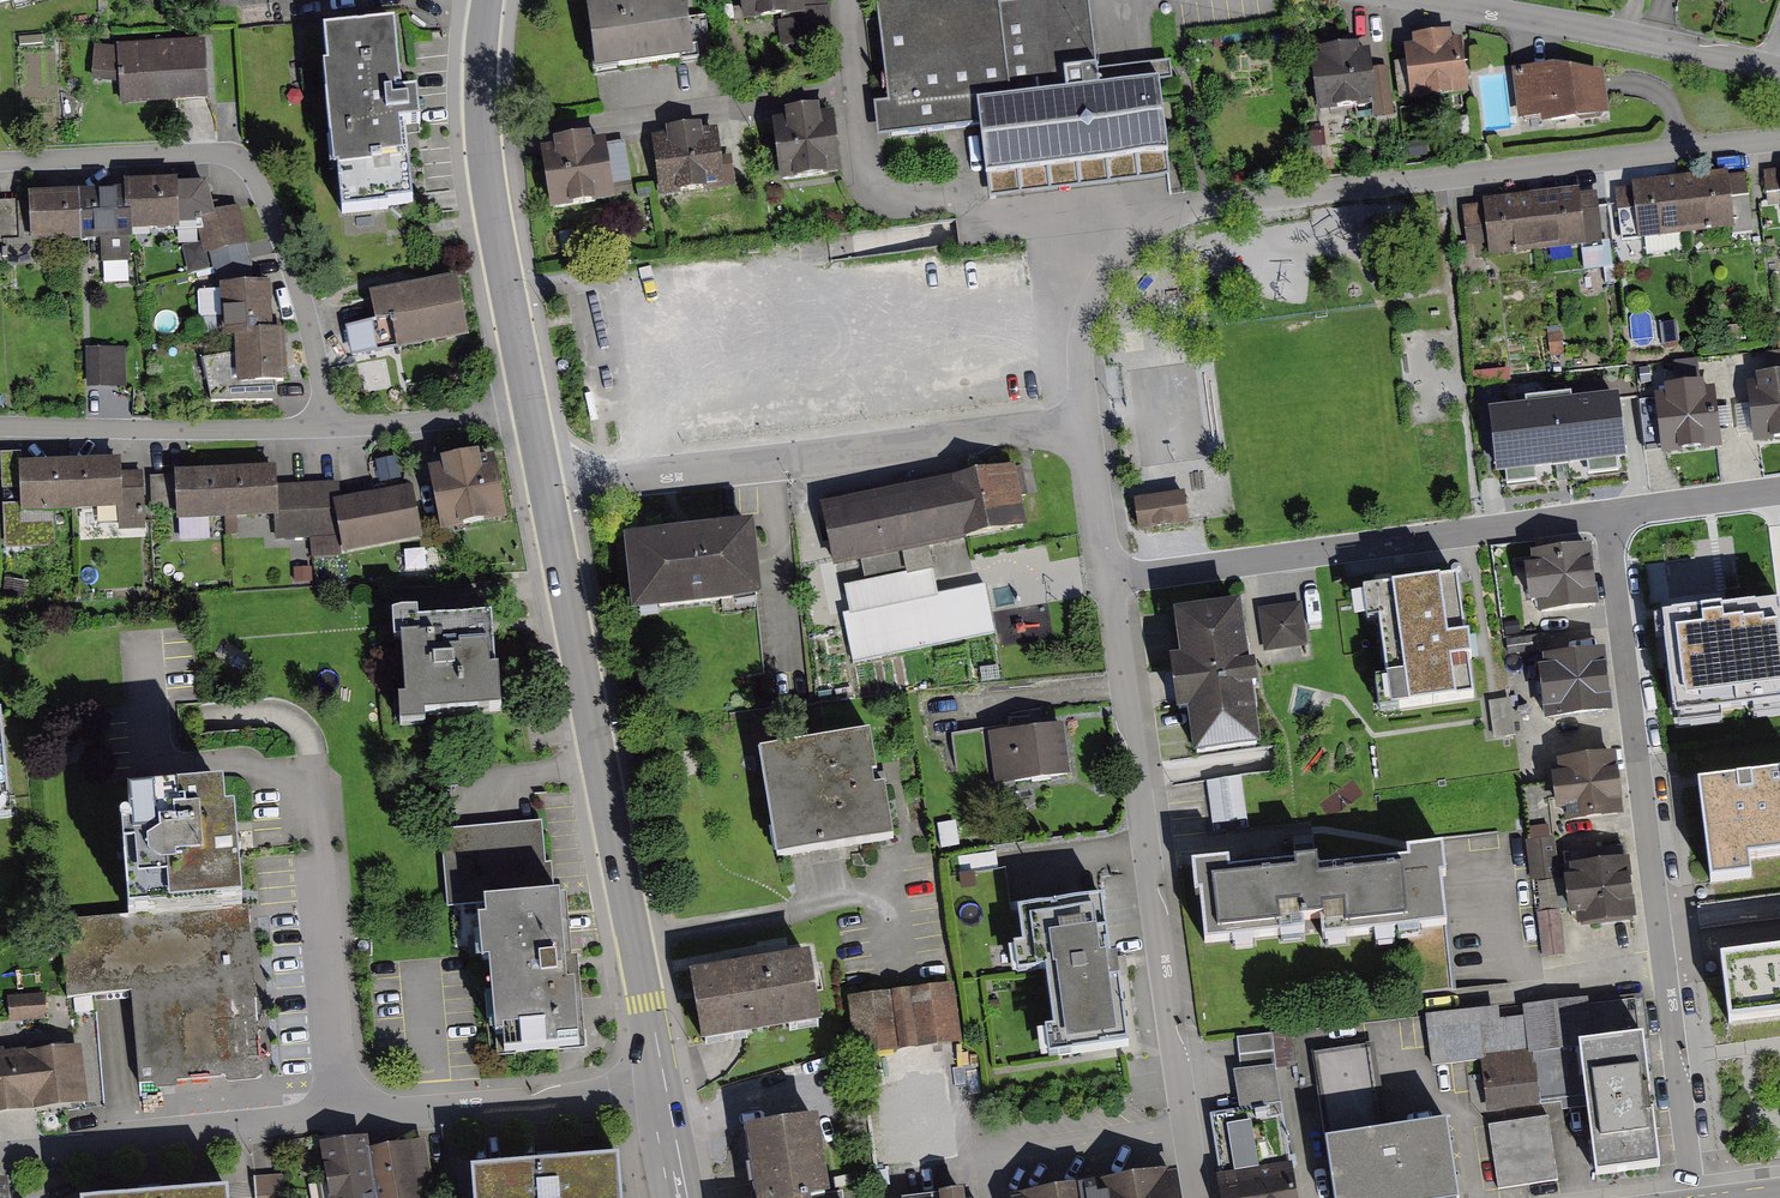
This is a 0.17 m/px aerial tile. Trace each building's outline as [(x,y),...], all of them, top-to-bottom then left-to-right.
[(595,6),(604,73),(699,61),(691,0),(633,0),(633,1),(595,6)] [(745,17),(807,13),(806,0),(744,0),(745,17)] [(1100,89),(1097,72),(1089,0),(1039,0),(999,5),(999,0),(954,0),(939,2),(939,0),(875,0),(888,105),(874,107),(878,138),(979,126),(985,178),(987,178),(1166,156),(1168,156),(1159,82),(1100,89)] [(346,69),(334,70),(341,166),(414,160),(412,127),(428,126),(426,92),(413,93),(409,27),(343,31),(346,69)] [(1467,34),(1411,41),(1418,98),(1474,91),(1467,34)] [(206,42),(95,43),(96,84),(123,83),(123,105),(206,104),(206,42)] [(1375,51),(1321,57),(1326,107),(1380,102),(1375,51)] [(1097,72),(1100,89),(1159,82),(1172,80),(1170,63),(1097,72)] [(1609,64),(1520,72),(1524,122),(1613,114),(1609,64)] [(840,113),(779,119),(786,182),(846,175),(840,113)] [(719,125),(657,132),(664,193),(726,186),(719,125)] [(613,141),(548,149),(556,209),(621,201),(613,141)] [(1166,156),(987,178),(990,199),(1169,177),(1166,156)] [(1766,169),(1771,208),(1779,207),(1779,168),(1766,169)] [(1751,173),(1615,190),(1618,215),(1641,212),(1644,234),(1739,222),(1736,203),(1755,201),(1751,173)] [(179,182),(130,184),(133,226),(199,224),(204,256),(247,244),(240,206),(215,211),(209,185),(179,188),(179,182)] [(1598,189),(1468,201),(1473,259),(1603,247),(1598,189)] [(84,194),(34,195),(36,243),(85,241),(84,194)] [(15,242),(13,204),(0,204),(0,242),(15,242)] [(461,280),(374,292),(381,348),(469,336),(461,280)] [(271,284),(224,285),(225,341),(238,340),(239,384),(288,383),(287,330),(272,330),(271,284)] [(202,313),(223,312),(222,287),(201,288),(202,313)] [(126,348),(88,348),(88,390),(127,389),(126,348)] [(1756,385),(1760,445),(1779,443),(1779,383),(1756,385)] [(1722,390),(1662,396),(1667,458),(1727,453),(1722,390)] [(1622,397),(1531,408),(1536,448),(1574,443),(1577,466),(1630,460),(1622,397)] [(447,470),(436,472),(449,531),(512,518),(499,461),(484,464),(482,455),(446,463),(447,470)] [(123,462),(25,464),(27,509),(125,507),(124,474),(123,462)] [(1021,471),(827,508),(838,567),(1032,529),(1021,471)] [(280,472),(181,475),(183,521),(282,518),(281,491),(280,472)] [(143,473),(124,474),(125,507),(125,530),(145,529),(143,473)] [(339,490),(281,491),(282,518),(282,539),(346,536),(340,503),(339,490)] [(413,490),(340,503),(346,536),(349,552),(422,539),(413,490)] [(1185,494),(1133,501),(1138,534),(1190,527),(1185,494)] [(764,529),(634,542),(642,614),(771,601),(764,529)] [(1596,546),(1535,553),(1543,616),(1604,609),(1596,546)] [(851,617),(844,617),(856,667),(994,635),(984,588),(938,597),(934,575),(906,581),(905,576),(842,588),(851,617)] [(1379,717),(1474,704),(1457,584),(1363,597),(1367,629),(1379,627),(1387,684),(1375,686),(1379,717)] [(1257,610),(1264,654),(1308,647),(1301,604),(1257,610)] [(1251,608),(1187,615),(1193,667),(1182,668),(1187,713),(1201,712),(1205,750),(1265,744),(1251,608)] [(417,619),(391,621),(394,648),(402,646),(406,707),(398,708),(401,735),(425,732),(424,722),(501,716),(492,623),(419,628),(417,619)] [(1728,637),(1659,643),(1665,706),(1734,700),(1728,637)] [(1601,655),(1543,661),(1549,716),(1607,711),(1601,655)] [(1513,695),(1492,697),(1495,734),(1516,732),(1513,695)] [(0,715),(0,822),(18,820),(9,714),(0,715)] [(1067,729),(996,736),(1000,787),(1072,781),(1067,729)] [(868,739),(759,758),(778,866),(893,846),(885,793),(874,796),(871,781),(875,780),(868,739)] [(1623,758),(1565,764),(1570,823),(1628,818),(1623,758)] [(1700,785),(1710,882),(1758,877),(1755,856),(1779,854),(1779,776),(1700,785)] [(1244,777),(1211,781),(1216,822),(1249,818),(1244,777)] [(251,792),(118,800),(125,916),(252,905),(268,906),(263,820),(253,820),(251,792)] [(543,823),(444,830),(448,909),(483,906),(484,911),(554,903),(554,895),(553,864),(546,865),(543,823)] [(1239,863),(1206,865),(1208,899),(1216,899),(1218,932),(1290,927),(1291,939),(1460,927),(1455,853),(1412,856),(1414,873),(1335,879),(1334,858),(1311,860),(1312,871),(1240,876),(1239,863)] [(1634,864),(1578,868),(1581,923),(1638,919),(1634,864)] [(554,895),(554,903),(484,911),(486,930),(478,930),(483,971),(489,971),(497,1047),(503,1046),(506,1063),(578,1056),(579,1051),(585,1051),(577,957),(571,958),(566,895),(554,895)] [(1108,904),(1013,915),(1020,978),(1036,976),(1046,1061),(1124,1053),(1108,904)] [(125,916),(58,921),(65,996),(131,990),(139,1085),(266,1074),(252,905),(125,916)] [(1719,959),(1728,1025),(1779,1018),(1779,951),(1719,959)] [(811,963),(692,981),(702,1047),(821,1029),(811,963)] [(957,977),(853,982),(856,1046),(960,1041),(957,977)] [(44,995),(9,996),(11,1020),(45,1019),(44,995)] [(1503,1006),(1432,1014),(1437,1062),(1588,1044),(1583,1000),(1525,1007),(1527,1024),(1505,1026),(1503,1006)] [(1278,1032),(1280,1065),(1296,1064),(1294,1031),(1278,1032)] [(1661,1036),(1597,1044),(1612,1171),(1676,1163),(1661,1036)] [(0,1050),(0,1109),(87,1103),(82,1044),(0,1050)] [(1373,1044),(1321,1052),(1334,1138),(1386,1130),(1373,1044)] [(1215,1115),(1224,1177),(1299,1166),(1291,1104),(1215,1115)] [(1334,1138),(1343,1197),(1471,1197),(1459,1119),(1386,1130),(1334,1138)] [(1551,1119),(1491,1124),(1497,1183),(1556,1177),(1551,1119)] [(747,1134),(755,1197),(829,1197),(815,1126),(747,1134)] [(319,1147),(326,1197),(376,1197),(369,1153),(367,1140),(319,1147)] [(369,1153),(376,1197),(437,1197),(425,1142),(401,1147),(369,1153)] [(1224,1177),(1227,1197),(1304,1197),(1299,1166),(1224,1177)] [(619,1169),(470,1181),(471,1197),(622,1197),(619,1169)] [(1021,1194),(1022,1197),(1183,1197),(1179,1172),(1021,1194)] [(257,1197),(286,1197),(284,1176),(256,1178),(257,1197)] [(0,1179),(0,1197),(13,1197),(12,1179),(0,1179)]
